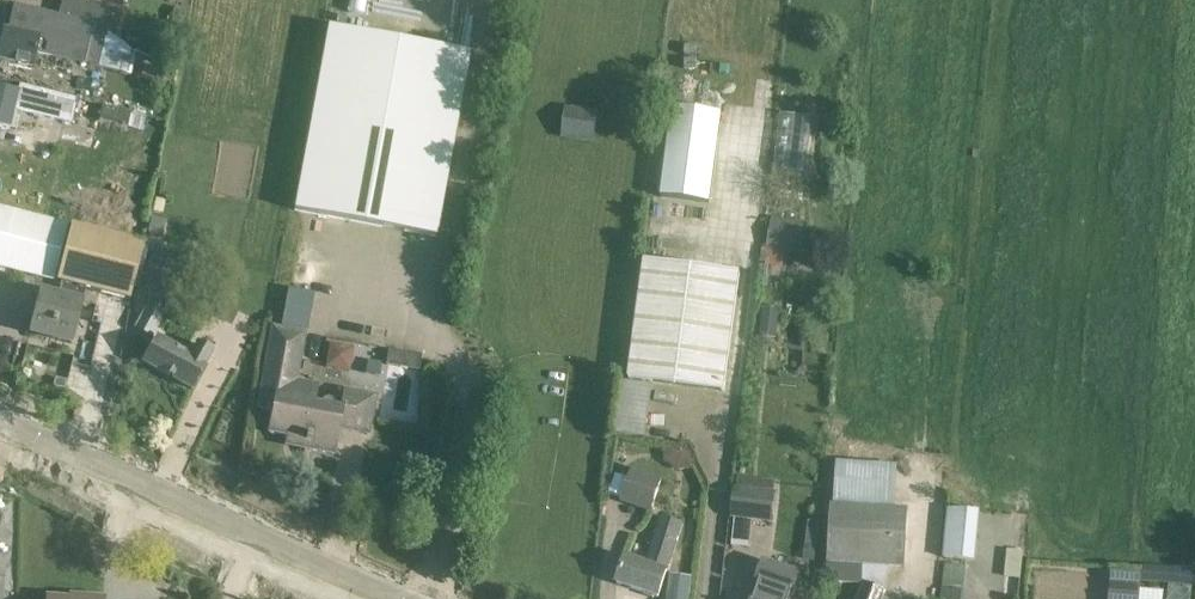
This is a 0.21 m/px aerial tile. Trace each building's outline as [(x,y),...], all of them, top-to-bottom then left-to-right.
[(61,1),(58,15),(92,24),(102,29),(119,39),(126,10),(103,4),(102,8),(84,4),(85,0),(56,0),(61,1)] [(84,64),(98,66),(174,89),(178,73),(179,72),(133,50),(119,40),(119,39),(102,29),(92,24),(58,15),(13,4),(6,30),(2,29),(0,40),(0,59),(33,67),(36,53),(84,64)] [(327,26),(293,210),(436,238),(470,53),(327,26)] [(17,93),(0,89),(0,127),(9,129),(15,102),(35,107),(33,115),(69,123),(75,98),(19,85),(17,93)] [(565,106),(561,138),(593,142),(597,110),(565,106)] [(722,112),(673,106),(661,197),(709,204),(722,112)] [(101,108),(98,122),(127,128),(130,114),(101,108)] [(55,280),(55,281),(129,300),(144,244),(0,208),(0,266),(55,280)] [(772,217),(767,247),(799,253),(804,223),(772,217)] [(149,219),(146,238),(162,241),(165,222),(149,219)] [(146,304),(133,328),(151,339),(167,311),(165,309),(188,268),(156,250),(141,277),(144,279),(134,298),(146,304)] [(643,260),(628,379),(725,392),(740,272),(643,260)] [(40,290),(29,334),(71,344),(82,300),(40,290)] [(343,389),(339,408),(333,407),(334,404),(331,401),(329,400),(328,400),(326,399),(324,400),(321,402),(321,405),(315,404),(318,385),(290,380),(299,332),(272,327),(257,409),(272,412),(268,433),(305,440),(304,449),(333,454),(338,431),(369,436),(376,395),(343,389)] [(157,338),(143,362),(192,389),(212,351),(197,343),(190,356),(157,338)] [(323,368),(349,372),(350,364),(416,372),(418,353),(326,342),(323,368)] [(632,468),(621,501),(650,511),(661,478),(632,468)] [(733,488),(730,519),(772,523),(775,493),(772,493),(773,483),(738,480),(738,488),(733,488)] [(887,591),(888,585),(890,568),(905,568),(908,509),(894,508),(833,505),(831,505),(827,583),(862,585),(856,598),(884,598),(887,591)] [(947,509),(943,558),(974,560),(979,512),(947,509)] [(625,557),(617,583),(658,597),(667,571),(666,570),(682,522),(663,516),(647,564),(625,557)] [(1020,579),(1022,552),(1008,551),(1006,578),(1020,579)] [(791,595),(793,595),(801,573),(763,560),(756,583),(759,584),(755,596),(753,596),(752,598),(789,598),(791,595)] [(1106,565),(1105,598),(1192,598),(1193,569),(1106,565)]
